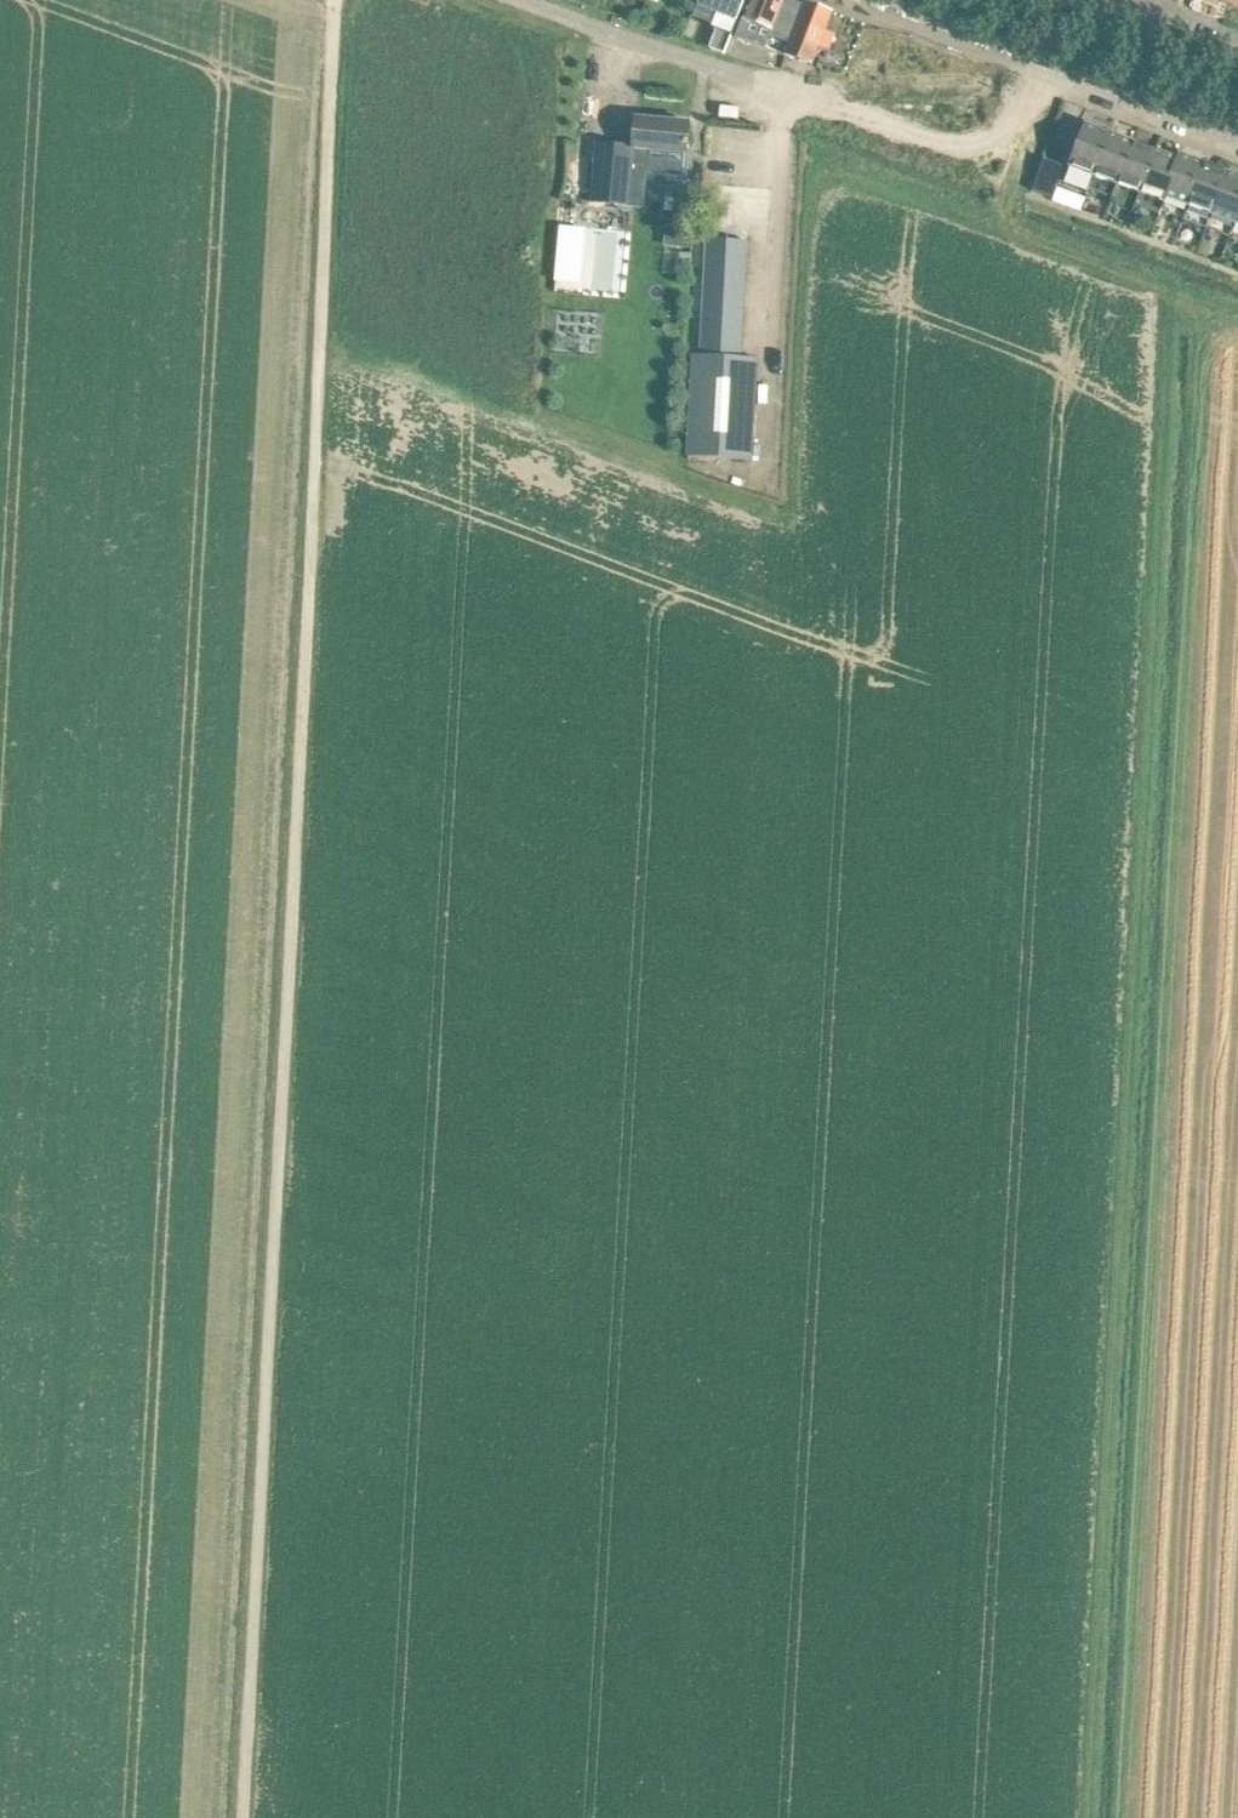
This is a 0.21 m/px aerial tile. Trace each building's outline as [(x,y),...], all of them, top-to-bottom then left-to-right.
[(738,20),(743,4),(745,0),(702,0),(694,18),(713,25),(716,32),(709,48),(725,54),(738,20)] [(736,38),(785,56),(790,44),(804,5),(791,0),(753,0),(750,7),(745,21),(743,20),(736,38)] [(819,48),(832,12),(805,2),(804,5),(790,44),(785,56),(812,66),(819,48)] [(598,142),(593,204),(627,207),(628,197),(643,198),(645,175),(684,178),(685,157),(687,157),(689,126),(635,122),(633,146),(598,142)] [(1072,147),(1058,181),(1088,192),(1094,175),(1110,134),(1085,125),(1077,149),(1072,147)] [(1110,134),(1094,175),(1117,184),(1133,143),(1110,134)] [(1133,143),(1117,184),(1141,192),(1156,151),(1133,143)] [(1156,151),(1141,192),(1163,201),(1164,198),(1180,155),(1179,155),(1177,159),(1156,151)] [(1164,198),(1187,206),(1203,164),(1180,155),(1164,198)] [(1203,164),(1187,206),(1210,215),(1226,172),(1203,164)] [(1210,215),(1234,224),(1237,212),(1237,177),(1226,172),(1210,215)] [(668,226),(666,246),(693,248),(694,228),(668,226)] [(708,242),(703,354),(696,354),(692,454),(755,457),(759,357),(743,356),(748,244),(708,242)]
